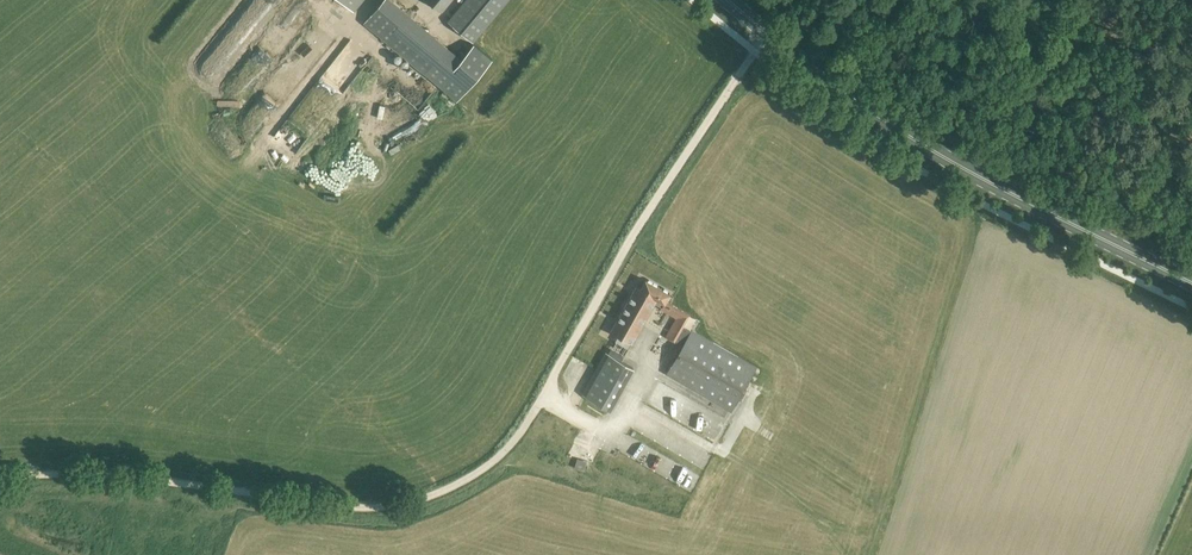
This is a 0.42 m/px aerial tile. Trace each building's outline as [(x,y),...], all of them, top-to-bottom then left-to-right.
[(353,9),(360,0),(342,0),(352,9),(353,9)] [(474,44),(462,58),(393,0),(383,0),(364,23),(457,101),(493,59),(474,44)] [(442,10),(450,0),(430,0),(442,10)] [(448,21),(473,42),(507,0),(466,0),(448,21)] [(303,38),(317,25),(313,21),(299,34),(303,38)] [(307,138),(284,123),(274,138),(297,153),(307,138)] [(690,314),(671,304),(666,301),(670,293),(646,279),(641,287),(637,285),(632,294),(650,304),(648,307),(651,309),(655,303),(662,307),(661,309),(676,318),(666,337),(674,341),(682,346),(667,373),(732,411),(757,367),(692,330),(691,331),(683,326),(690,314)] [(648,307),(650,304),(632,294),(611,331),(631,342),(651,309),(648,307)] [(634,368),(616,358),(606,352),(582,394),(610,410),(634,368)] [(579,442),(574,451),(582,455),(587,446),(579,442)]
